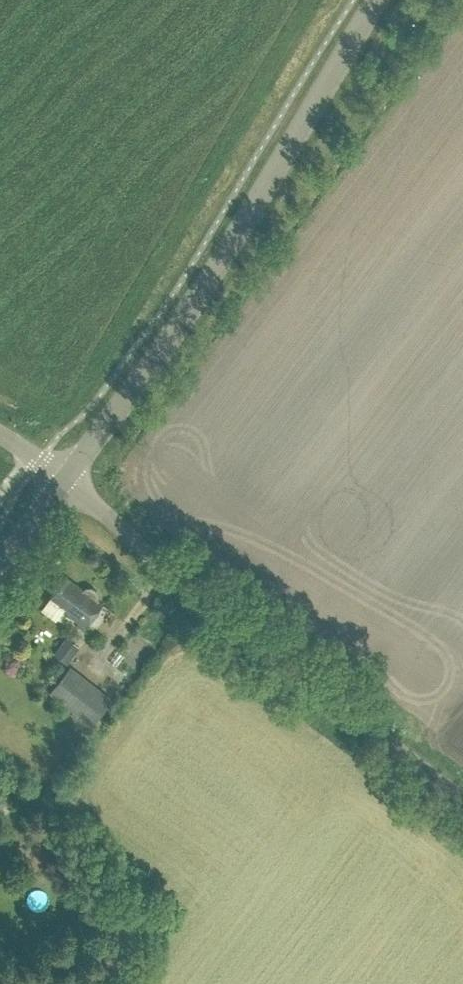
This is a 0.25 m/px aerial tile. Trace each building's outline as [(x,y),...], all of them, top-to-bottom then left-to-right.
[(65,612),(84,627),(102,604),(98,600),(99,598),(98,592),(92,588),(86,588),(85,590),(68,577),(52,598),(67,610),(65,612)] [(67,633),(53,651),(66,661),(80,643),(67,633)] [(50,693),(88,723),(106,701),(67,671),(50,693)] [(116,694),(98,711),(108,721),(126,704),(116,694)] [(14,786),(19,779),(5,768),(0,775),(0,776),(14,786)]
